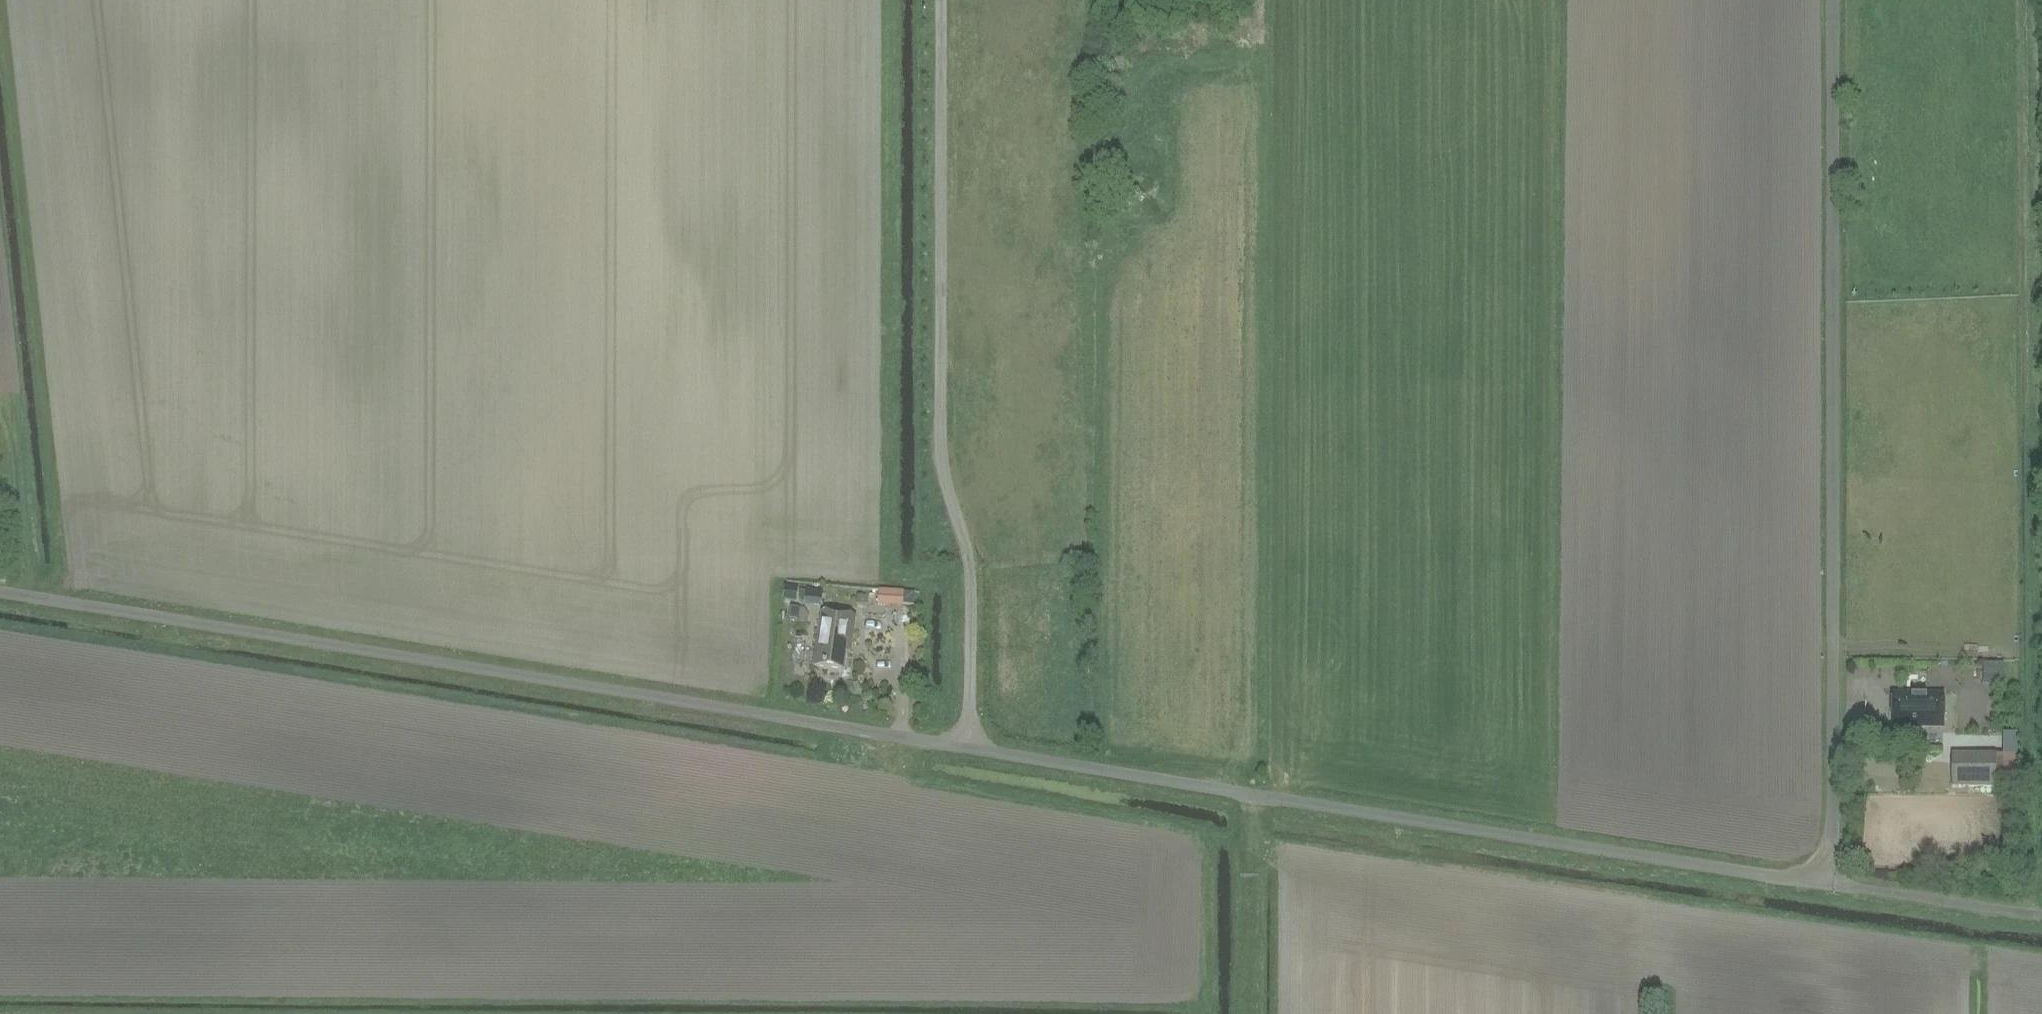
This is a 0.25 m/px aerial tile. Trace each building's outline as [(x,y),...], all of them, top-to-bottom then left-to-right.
[(784,586),(783,597),(796,598),(797,587),(784,586)] [(804,589),(803,604),(819,605),(820,590),(804,589)] [(877,590),(876,605),(886,606),(887,590),(877,590)] [(857,594),(855,603),(864,605),(865,595),(857,594)] [(789,606),(787,618),(796,620),(797,607),(789,606)] [(852,643),(856,616),(823,611),(815,665),(844,670),(848,642),(852,643)] [(1983,685),(2004,686),(2004,664),(1983,663),(1983,685)] [(1945,729),(1946,697),(1896,696),(1895,729),(1945,729)] [(1953,756),(1952,788),(2017,790),(2018,758),(1953,756)]
